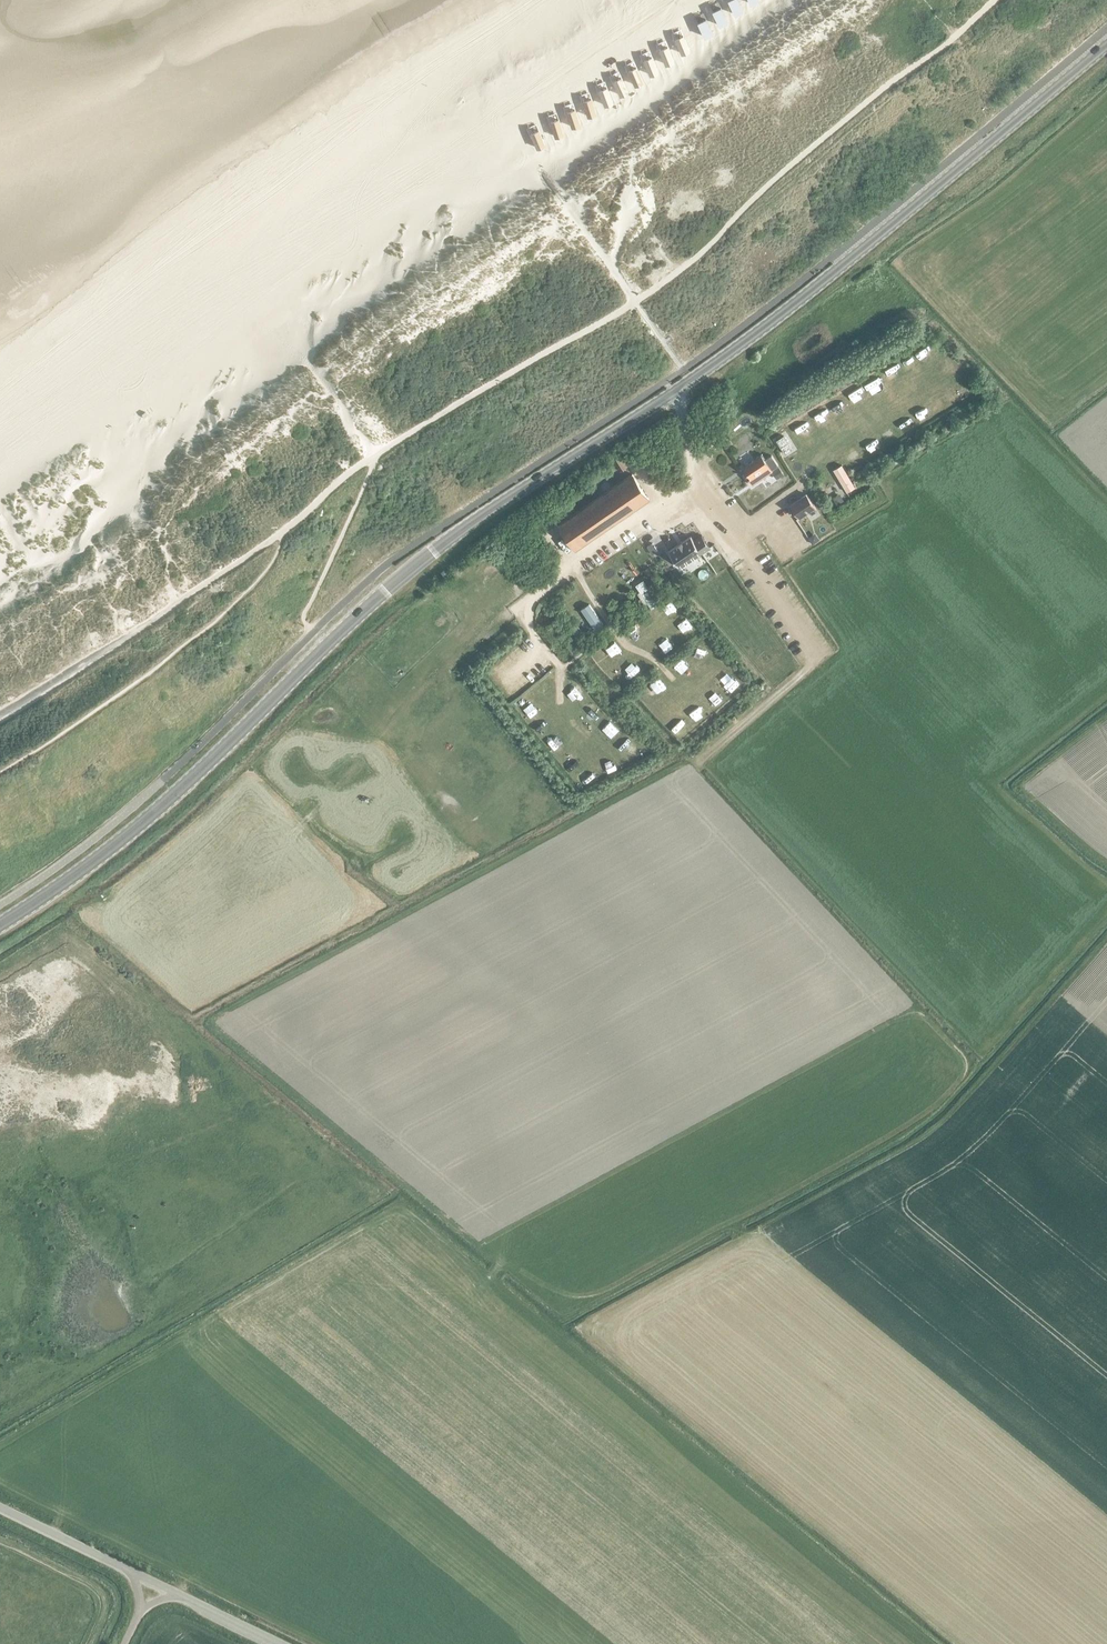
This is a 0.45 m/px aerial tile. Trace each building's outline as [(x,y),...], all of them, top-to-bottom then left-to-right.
[(732,3),(738,20),(747,17),(740,0),(732,3)] [(755,9),(763,6),(761,0),(751,0),(755,9)] [(725,11),(717,14),(723,31),(732,28),(725,11)] [(710,20),(702,24),(708,41),(717,37),(710,20)] [(686,37),(678,40),(684,57),(693,54),(686,37)] [(671,48),(663,52),(670,69),(678,65),(671,48)] [(655,58),(647,62),(653,79),(662,75),(655,58)] [(640,69),(632,73),(638,90),(647,86),(640,69)] [(626,79),(617,83),(624,100),(633,96),(626,79)] [(611,89),(602,92),(609,109),(617,106),(611,89)] [(595,100),(587,103),(593,120),(602,117),(595,100)] [(578,111),(570,115),(577,132),(585,128),(578,111)] [(560,120),(552,124),(559,141),(567,137),(560,120)] [(541,131),(532,135),(539,152),(548,148),(541,131)] [(784,440),(778,443),(786,454),(792,451),(784,440)] [(752,484),(773,470),(762,454),(743,467),(749,475),(747,477),(752,484)] [(620,471),(627,466),(620,455),(613,459),(620,471)] [(576,548),(649,498),(632,473),(559,524),(576,548)] [(807,493),(790,504),(799,517),(815,506),(807,493)] [(667,544),(695,524),(683,507),(662,522),(659,518),(652,522),(667,544)] [(694,533),(670,549),(680,565),(712,543),(705,532),(697,537),(694,533)] [(658,551),(652,543),(647,547),(652,555),(658,551)] [(659,603),(643,579),(636,584),(652,608),(659,603)]
